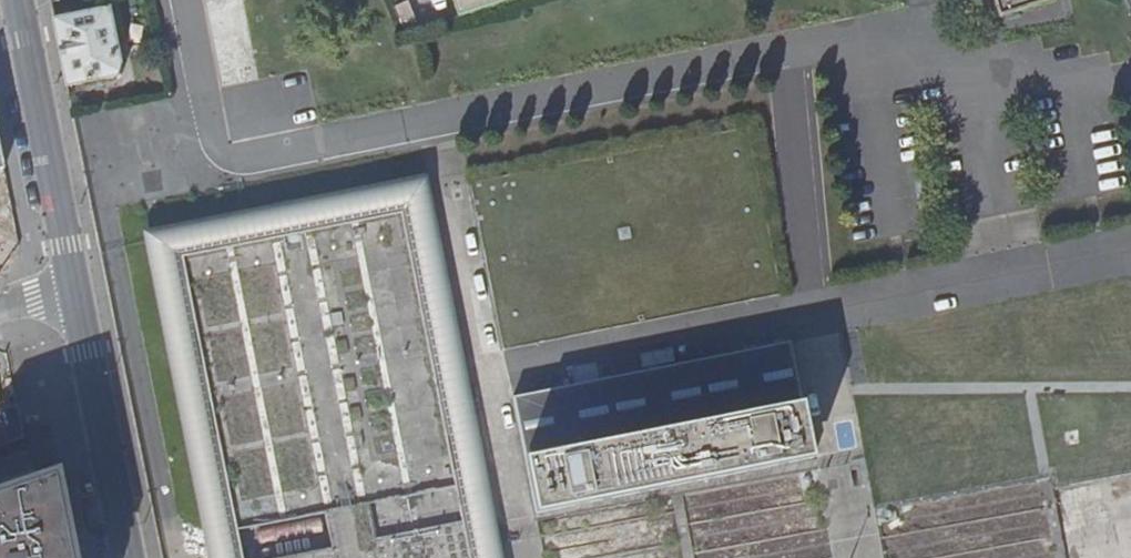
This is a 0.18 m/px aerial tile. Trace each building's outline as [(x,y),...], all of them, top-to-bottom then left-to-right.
[(462,15),(508,0),(457,0),(462,15)] [(998,16),(1045,0),(993,0),(998,16)] [(52,18),(64,85),(122,75),(109,8),(52,18)] [(749,128),(470,184),(504,351),(783,295),(749,128)] [(412,192),(150,245),(214,557),(486,557),(412,192)] [(534,515),(809,460),(790,352),(512,404),(534,515)] [(0,431),(0,464),(10,461),(0,431)] [(0,489),(0,557),(77,557),(59,469),(0,489)]
